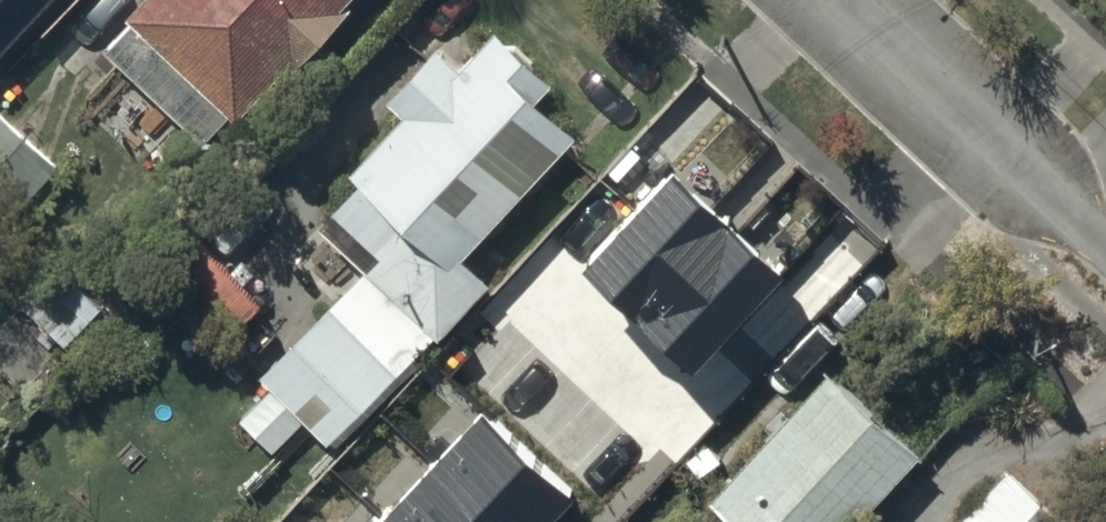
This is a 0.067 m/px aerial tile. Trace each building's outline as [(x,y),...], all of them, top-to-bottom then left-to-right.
[(127,7),(129,9),(104,36),(203,129),(228,102),(236,110),(290,52),(299,60),(350,6),(343,0),(133,0),(127,7)] [(361,261),(434,332),(491,275),(463,247),(574,134),(532,93),(548,77),(527,56),(534,48),(508,23),(501,31),(494,24),(475,44),(467,37),(453,52),(439,39),(384,95),(401,111),(346,166),(357,177),(315,221),(358,264),(361,261)] [(781,247),(675,146),(577,249),(683,349),(781,247)] [(232,327),(262,297),(210,245),(180,275),(232,327)] [(103,304),(61,265),(23,306),(66,345),(103,304)] [(363,266),(260,369),(330,439),(433,336),(363,266)] [(831,361),(790,406),(777,394),(753,421),(765,431),(713,489),(750,521),(850,521),(922,443),(831,361)] [(482,387),(355,521),(522,521),(571,470),(482,387)] [(952,521),(1075,521),(1008,461),(952,521)]
